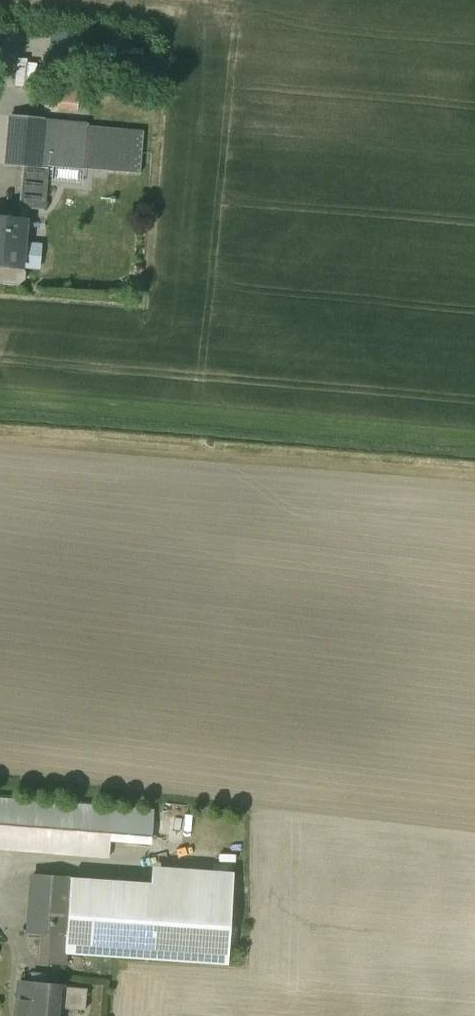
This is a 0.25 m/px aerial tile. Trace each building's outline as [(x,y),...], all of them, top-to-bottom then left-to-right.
[(35,86),(36,61),(17,60),(16,86),(35,86)] [(79,88),(47,85),(44,107),(77,110),(79,88)] [(43,118),(10,115),(6,165),(23,166),(39,167),(39,165),(43,122),(43,118)] [(43,122),(39,165),(83,169),(87,126),(43,122)] [(48,168),(39,167),(23,166),(20,208),(44,209),(48,168)] [(0,218),(0,284),(18,285),(25,280),(25,273),(21,268),(21,266),(24,244),(26,220),(0,218)] [(41,245),(24,244),(21,266),(39,268),(41,245)] [(0,800),(0,849),(109,858),(110,837),(151,840),(153,812),(0,800)] [(151,884),(232,889),(234,874),(152,868),(151,884)] [(67,921),(71,878),(33,875),(29,932),(42,933),(67,935),(67,921)] [(151,884),(71,878),(67,921),(67,935),(65,953),(228,965),(232,889),(151,884)] [(65,953),(67,935),(42,933),(40,963),(64,965),(65,953)] [(32,973),(32,982),(45,984),(46,974),(32,973)] [(20,981),(17,1015),(56,1015),(57,1008),(63,1009),(85,1011),(87,989),(63,987),(63,985),(45,984),(32,982),(20,981)]
